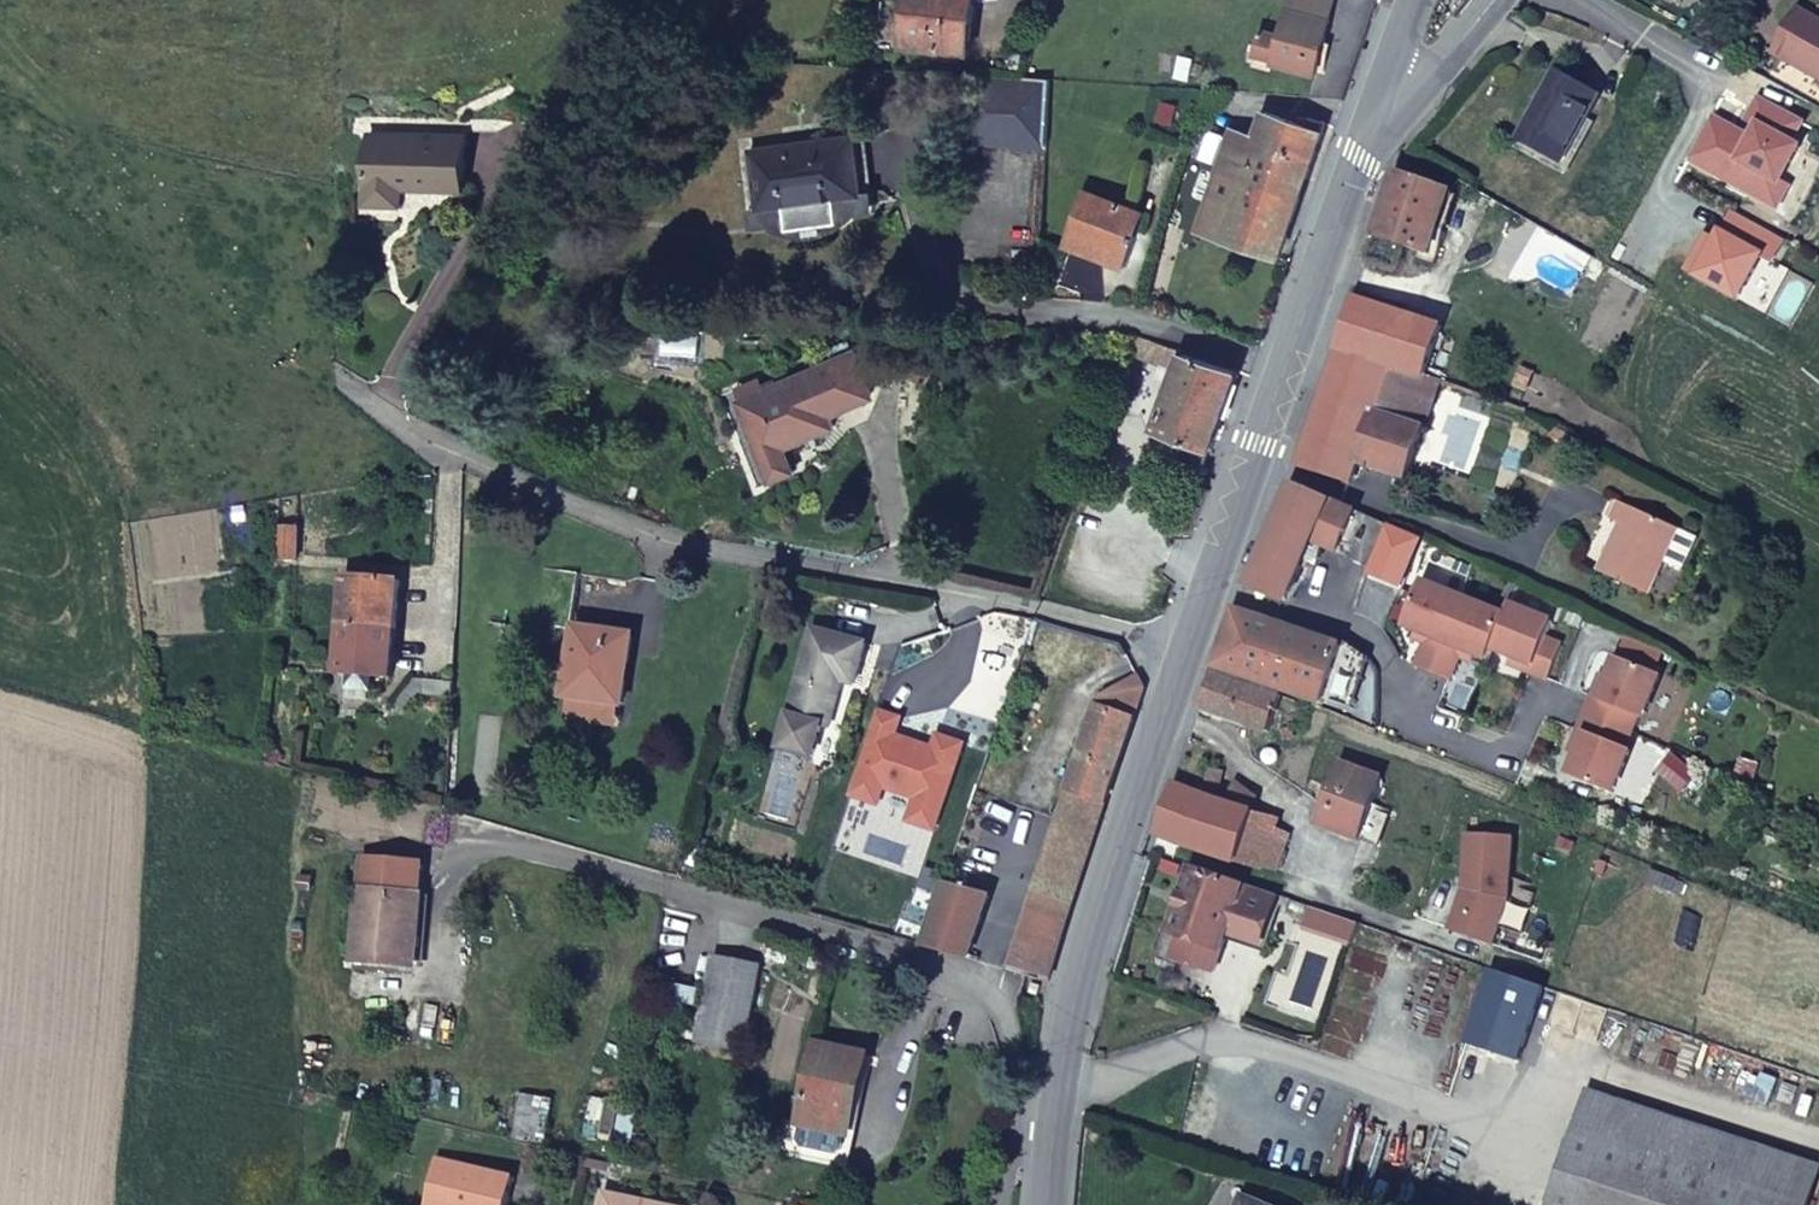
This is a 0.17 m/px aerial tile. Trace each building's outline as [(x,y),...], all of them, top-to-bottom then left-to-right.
[(900,49),(968,54),(972,0),(904,0),(900,49)] [(1284,12),(1328,23),(1335,0),(1288,0),(1284,12)] [(1328,23),(1284,12),(1278,37),(1259,33),(1252,57),(1313,77),(1328,23)] [(1799,12),(1776,53),(1818,78),(1818,23),(1799,12)] [(1190,64),(1178,61),(1174,79),(1185,83),(1190,64)] [(1555,74),(1519,141),(1563,164),(1599,98),(1555,74)] [(1044,150),(1047,84),(1025,82),(964,78),(960,145),(1044,150)] [(1753,140),(1713,118),(1690,160),(1779,208),(1790,188),(1781,183),(1800,148),(1792,144),(1803,124),(1761,101),(1749,122),(1760,127),(1753,140)] [(1174,108),(1158,105),(1153,124),(1169,129),(1174,108)] [(1197,234),(1276,260),(1321,127),(1296,121),(1294,127),(1262,117),(1252,146),(1238,185),(1216,177),(1197,234)] [(399,192),(460,193),(462,141),(367,138),(365,207),(399,208),(399,192)] [(1252,146),(1228,138),(1216,177),(1238,185),(1252,146)] [(756,212),(756,213),(782,210),(785,229),(785,234),(837,227),(837,222),(834,203),(861,199),(852,140),(748,154),(756,212)] [(1396,175),(1368,260),(1395,269),(1403,247),(1428,255),(1449,193),(1396,175)] [(1144,217),(1083,194),(1063,248),(1126,271),(1144,217)] [(834,203),(837,222),(856,220),(855,211),(873,209),(871,196),(861,199),(834,203)] [(756,213),(756,212),(745,213),(747,226),(764,224),(766,232),(785,229),(782,210),(756,213)] [(1707,236),(1688,271),(1740,300),(1763,257),(1774,263),(1786,241),(1734,212),(1717,242),(1707,236)] [(1354,299),(1336,350),(1427,379),(1440,337),(1443,328),(1354,299)] [(475,315),(456,305),(450,315),(470,325),(475,315)] [(1427,379),(1439,383),(1446,385),(1458,343),(1440,337),(1427,379)] [(1234,377),(1135,338),(1128,355),(1174,372),(1153,433),(1174,439),(1166,464),(1199,475),(1209,451),(1234,377)] [(1427,379),(1336,350),(1296,466),(1349,485),(1356,464),(1403,479),(1439,383),(1427,379)] [(854,356),(738,405),(756,451),(808,429),(812,439),(833,430),(829,420),(868,403),(871,395),(854,356)] [(808,429),(756,451),(760,461),(770,485),(792,475),(782,451),(812,439),(808,429)] [(1294,486),(1251,583),(1288,600),(1303,567),(1316,566),(1323,548),(1368,568),(1387,526),(1294,486)] [(1679,529),(1618,502),(1610,520),(1619,525),(1598,572),(1648,595),(1679,529)] [(278,562),(296,563),(297,558),(298,533),(280,532),(278,562)] [(340,629),(394,633),(397,585),(368,583),(369,573),(352,572),(353,581),(344,581),(340,629)] [(574,630),(574,634),(570,633),(580,578),(545,572),(534,628),(553,631),(546,675),(566,678),(564,699),(567,699),(616,707),(620,707),(630,639),(574,630)] [(1504,616),(1420,582),(1403,626),(1430,636),(1416,668),(1450,681),(1463,649),(1488,660),(1493,649),(1534,665),(1531,672),(1548,679),(1562,646),(1545,639),(1552,622),(1509,605),(1504,616)] [(1235,612),(1216,667),(1324,705),(1342,649),(1235,612)] [(390,680),(394,633),(340,629),(336,676),(348,677),(347,689),(368,691),(369,679),(390,680)] [(864,646),(827,636),(812,632),(779,750),(813,760),(821,728),(828,730),(841,684),(853,687),(864,646)] [(1586,734),(1569,776),(1613,793),(1629,749),(1624,747),(1635,715),(1642,718),(1659,674),(1615,657),(1599,700),(1591,697),(1578,731),(1586,734)] [(1280,698),(1213,674),(1201,710),(1268,733),(1280,698)] [(1103,806),(1143,689),(1135,677),(1099,699),(1067,793),(1103,806)] [(452,701),(452,686),(417,683),(395,707),(405,714),(421,697),(452,701)] [(616,707),(567,699),(564,717),(614,725),(616,707)] [(876,713),(847,795),(873,805),(879,788),(913,800),(905,822),(931,832),(960,747),(935,737),(930,750),(913,744),(912,748),(890,740),(891,737),(897,720),(876,713)] [(912,748),(913,744),(891,737),(890,740),(912,748)] [(1340,765),(1318,824),(1358,840),(1381,780),(1340,765)] [(1175,784),(1157,836),(1235,863),(1253,814),(1251,813),(1224,803),(1215,799),(1223,769),(1210,766),(1202,794),(1175,784)] [(1237,780),(1224,803),(1251,813),(1261,797),(1237,780)] [(1067,793),(1038,881),(1073,894),(1103,806),(1067,793)] [(1235,863),(1263,873),(1265,866),(1278,830),(1281,820),(1253,814),(1235,863)] [(1278,871),(1291,835),(1278,830),(1265,866),(1278,871)] [(1510,900),(1515,838),(1469,834),(1466,876),(1470,877),(1469,887),(1465,890),(1451,930),(1494,945),(1510,900)] [(363,863),(359,893),(353,965),(415,969),(421,898),(421,867),(363,863)] [(1276,896),(1189,866),(1167,933),(1176,936),(1170,956),(1212,971),(1230,917),(1264,930),(1276,896)] [(1009,972),(1046,982),(1073,894),(1038,881),(1009,972)] [(944,885),(922,948),(966,960),(987,899),(944,885)] [(742,1053),(760,970),(713,961),(695,1042),(742,1053)] [(1542,987),(1491,970),(1465,1045),(1515,1062),(1542,987)] [(1035,996),(1037,987),(1029,985),(1026,994),(1035,996)] [(841,1170),(865,1059),(815,1047),(798,1125),(786,1123),(779,1156),(841,1170)] [(1818,1167),(1586,1092),(1549,1204),(1806,1204),(1818,1167)] [(617,1133),(631,1136),(638,1105),(624,1102),(617,1133)] [(433,1161),(422,1204),(507,1204),(514,1179),(433,1161)]
